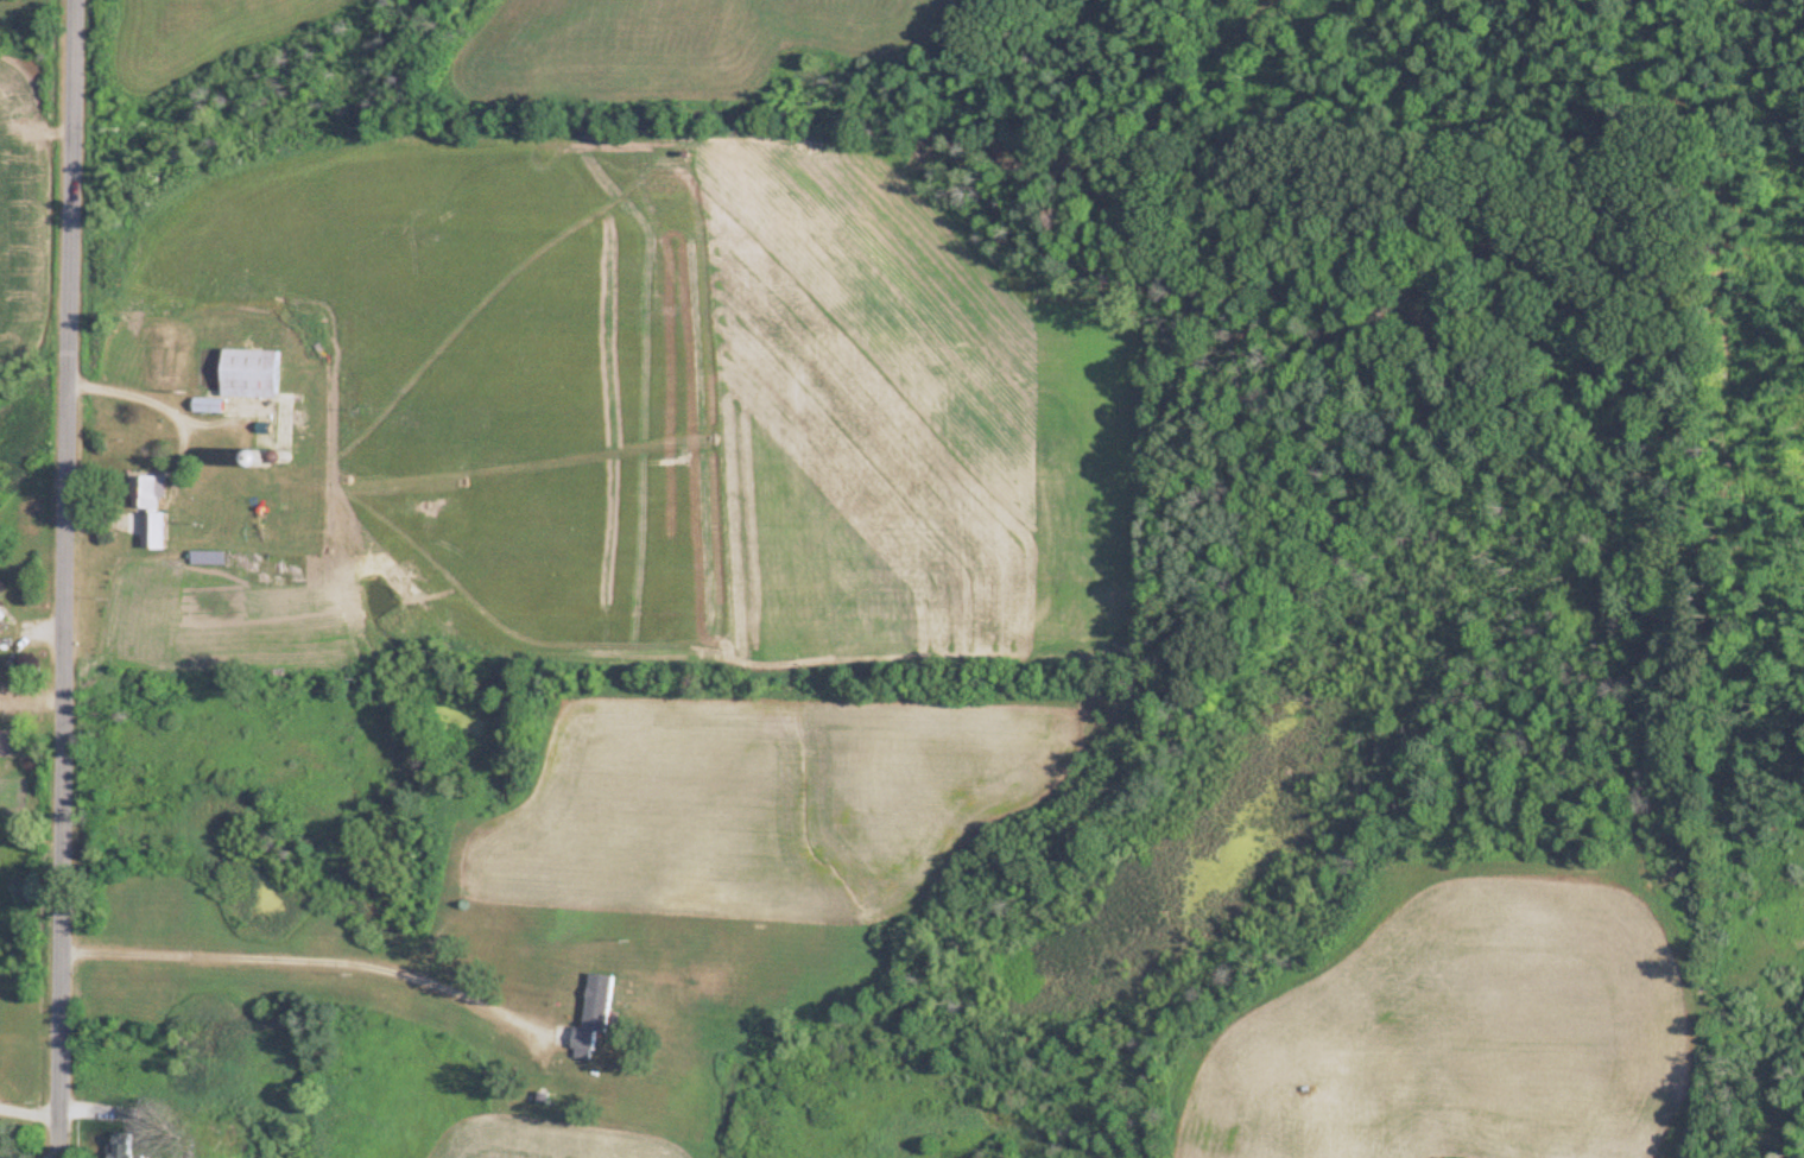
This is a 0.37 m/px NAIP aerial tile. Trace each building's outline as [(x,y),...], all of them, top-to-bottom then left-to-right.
[(217,398),(272,398),(272,351),(217,351),(217,398)] [(132,509),(155,509),(155,476),(132,476),(132,509)] [(593,1033),(609,1033),(609,976),(593,976),(593,1033)] [(102,1157),(129,1157),(129,1134),(102,1134),(102,1157)]
